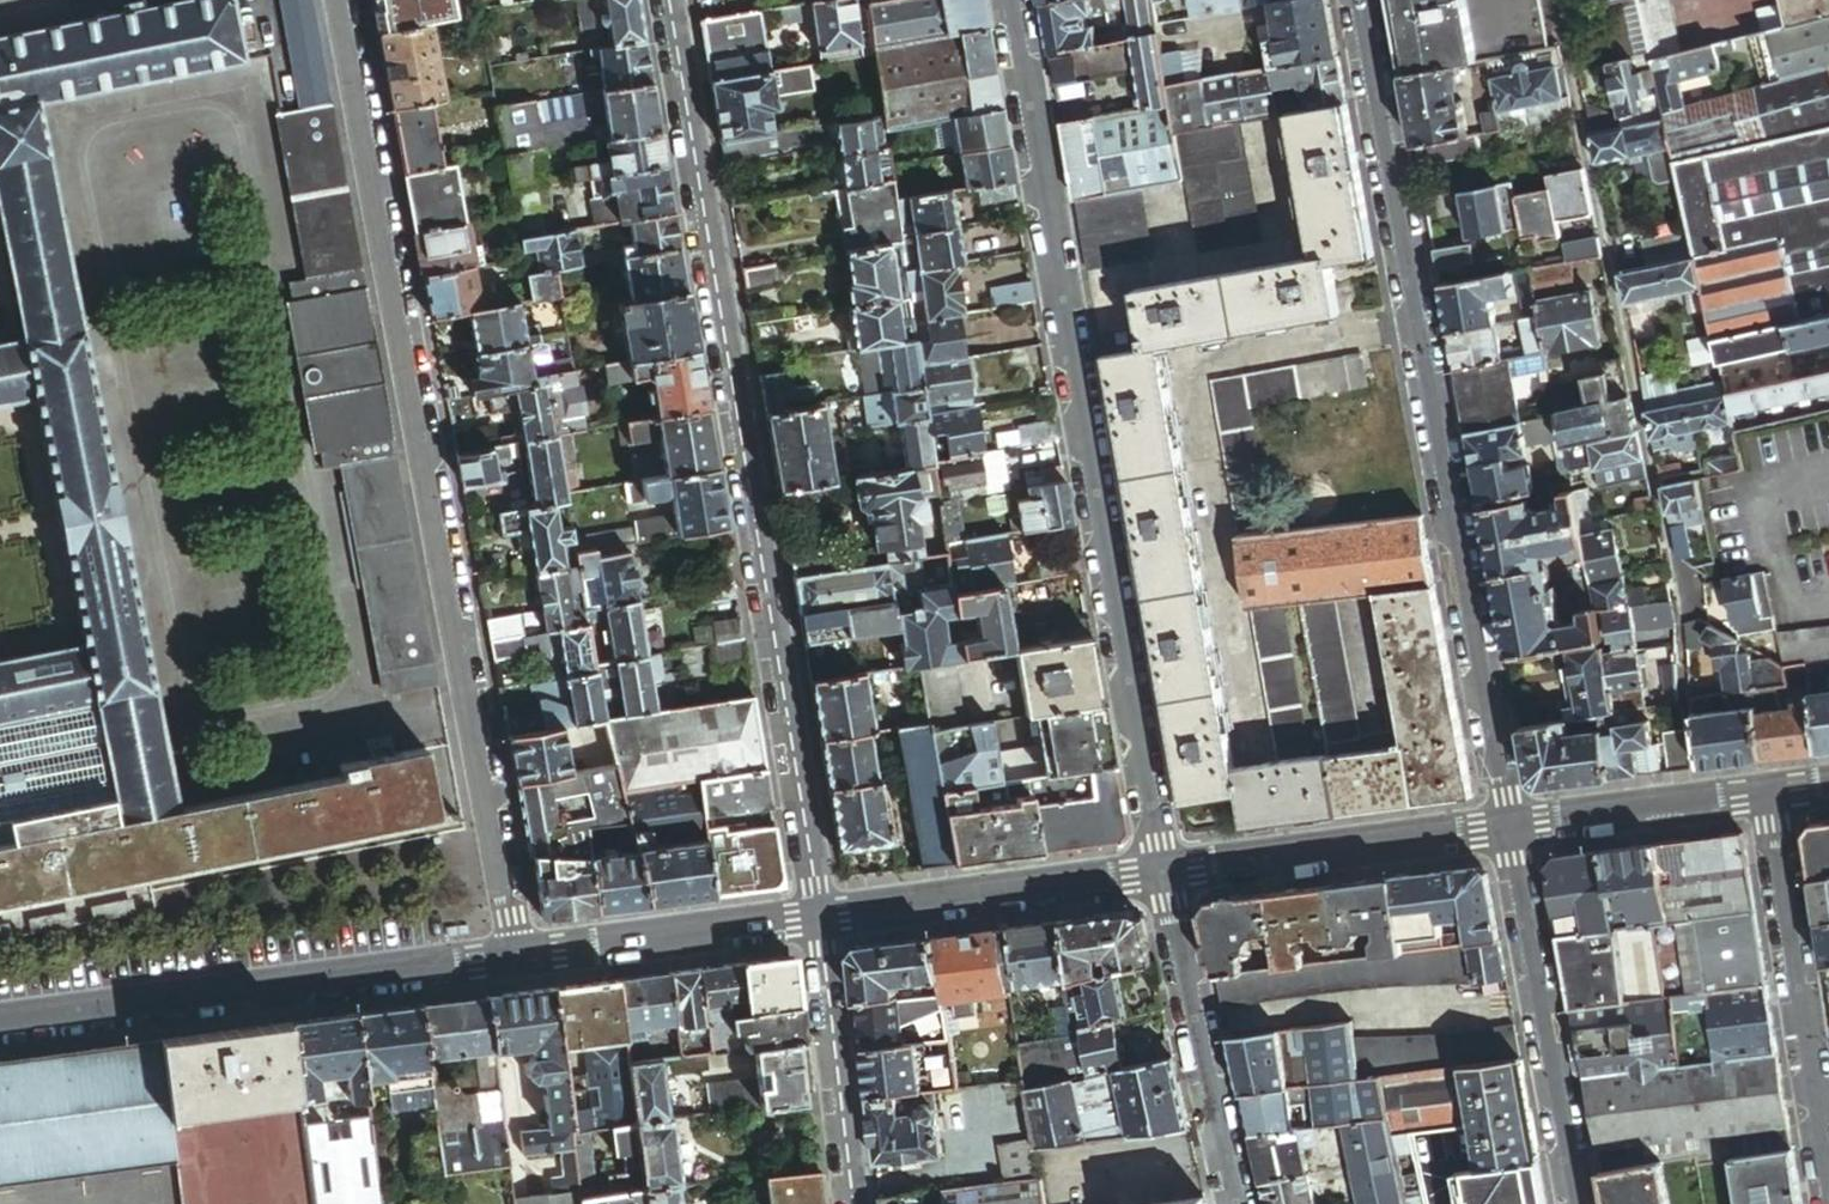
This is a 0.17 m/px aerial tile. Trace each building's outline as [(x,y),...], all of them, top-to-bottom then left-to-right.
[(21,340),(80,328),(35,104),(244,62),(243,60),(232,0),(192,0),(0,38),(0,236),(21,340)] [(243,60),(258,57),(248,0),(232,0),(243,60)] [(309,0),(280,0),(301,109),(328,104),(309,0)] [(450,0),(374,0),(376,11),(375,11),(379,35),(430,26),(454,21),(450,0)] [(552,0),(450,0),(454,21),(479,17),(478,12),(552,0)] [(596,3),(600,27),(605,26),(601,24),(599,21),(599,18),(600,15),(602,13),(604,11),(602,0),(596,0),(596,3)] [(605,26),(605,27),(607,27),(610,48),(643,42),(636,0),(602,0),(604,11),(602,13),(600,15),(599,18),(599,21),(601,24),(605,26)] [(821,2),(811,4),(819,54),(859,47),(861,47),(858,33),(855,11),(853,0),(835,0),(821,2)] [(867,7),(866,0),(853,0),(855,11),(867,9),(867,7)] [(983,0),(912,0),(867,7),(867,9),(870,31),(873,49),(956,36),(988,30),(983,0)] [(1044,8),(1051,48),(1098,40),(1097,33),(1096,29),(1090,30),(1088,19),(1094,17),(1093,12),(1091,0),(1086,0),(1044,8)] [(1093,12),(1103,15),(1108,14),(1106,0),(1091,0),(1093,12)] [(1114,0),(1106,0),(1108,14),(1116,12),(1115,4),(1114,0)] [(1127,2),(1131,27),(1134,43),(1160,38),(1159,30),(1154,0),(1126,0),(1127,2)] [(1197,11),(1199,22),(1247,13),(1245,0),(1195,0),(1197,11)] [(1247,13),(1274,9),(1275,9),(1274,0),(1245,0),(1247,13)] [(1329,0),(1322,0),(1275,9),(1274,9),(1277,25),(1332,14),(1329,0)] [(1275,9),(1322,0),(1274,0),(1275,9)] [(1472,66),(1462,0),(1390,0),(1404,78),(1460,69),(1472,66)] [(1640,0),(1611,0),(1613,8),(1628,5),(1640,2),(1640,0)] [(1640,2),(1645,21),(1653,59),(1654,63),(1683,56),(1670,0),(1640,0),(1640,2)] [(1785,4),(1795,1),(1800,28),(1828,21),(1828,0),(1784,0),(1785,4)] [(1795,1),(1785,4),(1787,9),(1791,30),(1800,28),(1795,1)] [(1645,21),(1640,2),(1628,5),(1632,24),(1645,21)] [(1632,24),(1628,5),(1613,8),(1605,9),(1617,66),(1635,62),(1641,61),(1632,24)] [(1763,37),(1791,30),(1787,9),(1758,15),(1763,37)] [(772,72),(763,12),(701,22),(711,83),(772,72)] [(1340,60),(1332,14),(1277,25),(1279,38),(1284,70),(1340,60)] [(1653,59),(1645,21),(1632,24),(1641,61),(1653,59)] [(1800,28),(1791,30),(1763,37),(1749,40),(1751,49),(1764,91),(1828,75),(1828,21),(1800,28)] [(444,102),(430,26),(379,35),(394,111),(433,104),(444,102)] [(996,73),(988,30),(956,36),(963,79),(996,73)] [(1112,38),(1110,30),(1097,33),(1098,40),(1112,38)] [(873,49),(870,31),(858,33),(861,47),(859,47),(861,57),(874,55),(873,49)] [(963,79),(956,36),(873,49),(874,55),(880,95),(883,115),(885,132),(928,124),(952,120),(969,117),(966,101),(963,79)] [(1161,45),(1160,38),(1134,43),(1139,75),(1145,113),(1171,109),(1169,91),(1164,58),(1161,45)] [(1284,70),(1279,38),(1268,40),(1274,72),(1284,70)] [(1098,40),(1051,48),(1052,56),(1099,48),(1098,40)] [(1749,40),(1716,48),(1718,57),(1751,49),(1749,40)] [(650,84),(643,42),(610,48),(598,50),(605,92),(650,84)] [(1139,75),(1134,43),(1099,48),(1052,57),(1058,89),(1088,84),(1139,75)] [(820,64),(861,57),(859,47),(819,54),(820,64)] [(1716,48),(1683,56),(1654,63),(1656,73),(1662,99),(1665,116),(1686,111),(1680,85),(1722,76),(1718,57),(1716,48)] [(1557,71),(1565,70),(1561,51),(1492,63),(1496,83),(1521,78),(1520,72),(1520,71),(1520,70),(1521,69),(1521,68),(1522,67),(1523,66),(1524,66),(1525,66),(1526,65),(1527,66),(1528,65),(1528,66),(1529,66),(1529,67),(1530,67),(1531,68),(1532,69),(1532,70),(1533,76),(1557,71)] [(1182,55),(1164,58),(1169,91),(1187,88),(1184,67),(1182,55)] [(1656,73),(1654,63),(1653,59),(1641,61),(1635,62),(1638,77),(1643,76),(1656,73)] [(1346,96),(1340,60),(1284,70),(1274,72),(1277,90),(1285,89),(1295,87),(1298,102),(1315,101),(1346,96)] [(1617,66),(1610,68),(1620,119),(1621,121),(1647,115),(1644,103),(1648,102),(1643,76),(1638,77),(1635,62),(1617,66)] [(1501,114),(1563,103),(1557,71),(1533,76),(1532,70),(1532,69),(1531,68),(1530,67),(1529,67),(1529,66),(1528,66),(1528,65),(1527,66),(1526,65),(1525,66),(1524,66),(1523,66),(1522,67),(1521,68),(1521,69),(1520,70),(1520,71),(1520,72),(1521,78),(1496,83),(1501,114)] [(810,66),(772,72),(777,95),(813,89),(810,66)] [(1460,69),(1404,78),(1417,149),(1469,140),(1463,102),(1458,103),(1457,92),(1463,91),(1460,69)] [(1563,103),(1571,101),(1565,70),(1557,71),(1563,103)] [(772,72),(711,83),(721,143),(754,138),(774,134),(770,112),(779,110),(777,95),(772,72)] [(1277,90),(1274,72),(1257,75),(1259,93),(1277,90)] [(999,95),(996,73),(963,79),(966,101),(999,95)] [(1219,82),(1187,88),(1169,91),(1171,109),(1176,139),(1240,128),(1264,124),(1262,108),(1259,93),(1257,75),(1219,82)] [(1666,121),(1672,149),(1677,168),(1708,161),(1828,134),(1828,75),(1764,91),(1686,111),(1665,116),(1666,121)] [(657,131),(650,84),(605,92),(600,93),(604,113),(606,129),(608,139),(657,131)] [(1091,101),(1088,84),(1058,89),(1061,107),(1091,101)] [(1287,104),(1298,102),(1295,87),(1285,89),(1287,104)] [(883,115),(880,95),(858,99),(852,108),(854,120),(869,117),(883,115)] [(1002,111),(999,95),(966,101),(969,117),(1002,111)] [(1348,109),(1346,96),(1315,101),(1298,102),(1300,117),(1348,109)] [(583,98),(536,106),(539,126),(587,118),(586,116),(583,98)] [(1621,121),(1623,131),(1666,121),(1665,116),(1662,99),(1648,102),(1644,103),(1647,115),(1621,121)] [(1505,134),(1575,121),(1571,101),(1563,103),(1501,114),(1505,134)] [(1300,117),(1298,102),(1287,104),(1262,108),(1264,124),(1287,119),(1300,117)] [(433,104),(394,111),(405,175),(444,168),(441,153),(443,153),(442,146),(440,146),(433,104)] [(536,104),(496,111),(504,157),(522,154),(543,150),(539,126),(536,106),(536,104)] [(1591,130),(1593,138),(1623,131),(1621,121),(1620,119),(1585,104),(1587,109),(1589,108),(1593,130),(1591,130)] [(280,153),(335,143),(328,107),(273,117),(280,153)] [(1171,109),(1145,113),(1103,121),(1109,156),(1071,163),(1078,203),(1142,192),(1183,185),(1183,183),(1176,139),(1171,109)] [(1376,261),(1348,109),(1300,117),(1287,119),(1311,263),(1331,260),(1333,269),(1376,261)] [(1002,112),(1002,111),(969,117),(952,120),(954,129),(958,155),(1008,146),(1002,112)] [(606,129),(604,113),(592,115),(595,131),(606,129)] [(1489,137),(1505,134),(1501,114),(1486,117),(1489,137)] [(592,115),(586,116),(587,118),(591,142),(595,141),(593,132),(595,131),(592,115)] [(885,132),(883,115),(869,117),(874,150),(875,150),(887,148),(885,132)] [(869,117),(854,120),(833,124),(834,131),(838,157),(875,150),(874,150),(869,117)] [(587,118),(539,126),(543,150),(591,142),(587,118)] [(954,129),(952,120),(928,124),(930,136),(947,132),(954,129)] [(1109,156),(1103,121),(1065,127),(1071,163),(1109,156)] [(1623,131),(1593,138),(1598,166),(1626,160),(1642,156),(1650,154),(1672,149),(1666,121),(1623,131)] [(834,131),(833,124),(785,132),(788,148),(822,141),(829,132),(834,131)] [(1240,128),(1176,139),(1183,183),(1187,182),(1201,254),(1234,249),(1217,167),(1246,161),(1240,128)] [(605,140),(608,139),(606,129),(595,131),(593,132),(595,141),(605,140)] [(664,167),(657,131),(608,139),(605,140),(606,149),(609,162),(611,176),(664,167)] [(1570,168),(1584,165),(1578,131),(1564,134),(1570,168)] [(788,148),(785,132),(774,134),(754,138),(756,154),(788,149),(788,148)] [(1708,161),(1729,255),(1784,243),(1828,233),(1828,134),(1708,161)] [(754,138),(721,143),(724,160),(756,154),(754,138)] [(1480,138),(1469,140),(1417,149),(1420,166),(1483,155),(1480,138)] [(606,149),(605,140),(595,141),(596,151),(606,149)] [(358,269),(335,143),(280,153),(303,280),(358,269)] [(1014,181),(1008,146),(958,155),(962,181),(963,190),(975,188),(1014,181)] [(890,167),(887,148),(875,150),(879,183),(892,180),(890,167)] [(1677,168),(1672,149),(1650,154),(1656,183),(1662,186),(1680,183),(1677,168)] [(879,183),(875,150),(838,157),(843,189),(879,183)] [(547,152),(522,155),(524,164),(548,159),(547,152)] [(522,154),(504,157),(511,194),(529,191),(524,164),(522,155),(522,154)] [(1642,156),(1626,160),(1627,165),(1630,166),(1641,164),(1643,161),(1642,156)] [(843,189),(838,157),(833,158),(837,190),(842,189),(843,189)] [(1262,244),(1246,161),(1217,167),(1234,249),(1262,244)] [(1695,250),(1697,262),(1729,255),(1708,161),(1677,168),(1680,183),(1695,250)] [(587,181),(611,176),(609,162),(585,166),(586,173),(587,181)] [(461,165),(455,166),(466,226),(478,223),(473,196),(467,198),(461,165)] [(1560,177),(1585,172),(1584,165),(1570,168),(1559,170),(1560,177)] [(444,168),(405,175),(417,235),(466,226),(455,166),(444,168)] [(572,168),(573,175),(586,173),(585,166),(572,168)] [(672,215),(664,167),(611,176),(615,196),(619,224),(632,222),(672,215)] [(1559,224),(1594,217),(1585,172),(1560,177),(1550,179),(1552,190),(1559,224)] [(574,183),(587,181),(586,173),(573,175),(574,183)] [(615,196),(611,176),(587,181),(591,200),(615,196)] [(963,190),(962,181),(957,178),(945,181),(945,185),(945,187),(946,193),(949,193),(963,190)] [(892,180),(879,183),(843,189),(842,189),(848,229),(840,231),(843,253),(844,253),(888,246),(901,244),(900,238),(898,229),(897,219),(895,203),(892,180)] [(1016,195),(1014,181),(975,188),(977,202),(1016,195)] [(945,187),(945,185),(927,188),(928,197),(946,193),(945,187)] [(1516,197),(1514,186),(1500,188),(1503,207),(1517,204),(1516,197)] [(529,191),(511,194),(520,241),(554,235),(546,188),(529,191)] [(1503,207),(1500,188),(1462,196),(1469,232),(1471,241),(1508,234),(1506,221),(1503,207)] [(842,189),(837,190),(834,191),(840,231),(848,229),(842,189)] [(1562,240),(1559,224),(1552,190),(1516,197),(1517,204),(1520,219),(1524,242),(1542,238),(1543,244),(1562,240)] [(1142,192),(1078,203),(1090,271),(1153,261),(1142,192)] [(928,197),(907,200),(909,217),(912,235),(912,236),(955,229),(949,193),(946,193),(928,197)] [(615,196),(591,200),(595,228),(619,224),(615,196)] [(1462,196),(1427,202),(1429,217),(1459,211),(1463,234),(1469,232),(1462,196)] [(907,200),(895,203),(897,219),(909,217),(907,200)] [(1517,204),(1503,207),(1506,221),(1520,219),(1517,204)] [(678,251),(672,215),(632,222),(637,249),(638,257),(678,251)] [(466,226),(417,235),(424,277),(474,267),(466,226)] [(904,228),(898,229),(900,238),(908,236),(907,231),(904,228)] [(955,229),(912,236),(915,251),(916,260),(917,272),(954,266),(961,265),(955,229)] [(574,232),(554,235),(520,241),(522,253),(535,251),(538,273),(555,271),(573,268),(580,267),(574,232)] [(1784,243),(1796,298),(1828,291),(1828,233),(1784,243)] [(915,251),(912,236),(908,236),(900,238),(901,244),(902,254),(915,251)] [(1566,268),(1570,267),(1603,261),(1599,243),(1563,249),(1566,268)] [(1697,262),(1704,291),(1716,346),(1788,330),(1802,327),(1796,298),(1784,243),(1729,255),(1697,262)] [(902,254),(901,244),(888,246),(891,259),(902,257),(902,254)] [(891,259),(888,246),(844,253),(848,280),(849,283),(845,289),(848,310),(895,302),(908,300),(908,293),(896,295),(891,259)] [(1472,246),(1436,253),(1439,273),(1476,266),(1472,246)] [(638,257),(637,249),(584,258),(585,266),(601,263),(626,260),(638,257)] [(1671,255),(1674,267),(1697,262),(1695,250),(1671,255)] [(685,293),(678,251),(638,257),(626,260),(632,302),(685,293)] [(1653,259),(1656,271),(1674,267),(1671,255),(1653,259)] [(917,272),(916,260),(903,262),(905,274),(917,272)] [(1341,315),(1333,269),(1331,260),(1311,263),(1137,291),(1143,327),(1147,351),(1163,348),(1340,319),(1339,316),(1341,315)] [(1579,284),(1606,278),(1603,261),(1570,267),(1573,280),(1579,284)] [(1656,271),(1620,279),(1627,308),(1704,291),(1697,262),(1674,267),(1656,271)] [(585,266),(580,267),(573,268),(574,275),(585,276),(603,273),(601,263),(585,266)] [(773,266),(743,271),(745,288),(776,282),(773,266)] [(961,316),(954,266),(917,272),(921,291),(923,314),(925,322),(955,317),(961,316)] [(474,267),(424,277),(432,320),(468,313),(482,310),(474,267)] [(574,275),(573,268),(555,271),(563,314),(580,311),(580,309),(579,304),(574,275)] [(1570,300),(1564,268),(1531,274),(1537,306),(1570,300)] [(393,455),(358,269),(303,280),(290,282),(293,300),(285,302),(312,450),(316,449),(318,455),(332,453),(335,466),(339,465),(393,455)] [(905,274),(908,293),(921,291),(917,272),(905,274)] [(1537,306),(1531,274),(1524,276),(1530,310),(1538,308),(1537,306)] [(1517,298),(1513,278),(1442,290),(1451,338),(1497,329),(1493,303),(1517,298)] [(1035,304),(1032,285),(992,291),(996,310),(1035,304)] [(1796,298),(1802,327),(1828,321),(1828,291),(1796,298)] [(694,351),(685,293),(632,302),(617,304),(627,363),(694,351)] [(1590,296),(1570,300),(1537,306),(1538,308),(1540,321),(1547,357),(1599,347),(1590,296)] [(589,308),(589,309),(606,306),(604,299),(587,302),(589,308)] [(895,302),(848,310),(847,310),(853,351),(861,350),(886,345),(901,343),(899,329),(895,302)] [(518,303),(482,310),(468,313),(476,354),(526,345),(540,343),(537,325),(523,327),(518,303)] [(1538,308),(1530,310),(1525,310),(1527,323),(1540,321),(1538,308)] [(1505,319),(1506,328),(1510,326),(1519,325),(1517,316),(1505,319)] [(955,317),(925,322),(928,342),(931,367),(962,361),(955,317)] [(1529,360),(1547,357),(1540,321),(1527,323),(1522,324),(1523,332),(1527,353),(1529,360)] [(1802,327),(1788,330),(1794,353),(1795,355),(1828,347),(1828,321),(1802,327)] [(928,342),(925,322),(912,324),(912,327),(914,341),(915,345),(928,342)] [(1523,332),(1522,324),(1519,325),(1510,326),(1512,334),(1523,332)] [(912,327),(899,329),(901,343),(914,341),(912,327)] [(1147,351),(1143,327),(1101,335),(1105,358),(1147,351)] [(33,399),(92,387),(80,328),(21,340),(0,344),(0,405),(33,399)] [(1497,329),(1451,338),(1458,375),(1505,365),(1505,362),(1499,329),(1497,329)] [(1788,330),(1716,346),(1721,369),(1734,366),(1794,353),(1788,330)] [(901,343),(886,345),(894,393),(921,388),(918,369),(915,345),(914,341),(901,343)] [(931,367),(928,342),(915,345),(918,369),(931,367)] [(530,369),(526,345),(476,354),(480,378),(472,380),(475,397),(488,395),(547,385),(546,378),(545,376),(532,379),(530,369)] [(894,393),(886,345),(861,350),(868,397),(890,394),(894,393)] [(1236,769),(1163,348),(1147,351),(1105,358),(1182,807),(1241,796),(1236,769)] [(704,410),(694,351),(627,363),(630,381),(648,378),(650,379),(652,391),(646,393),(647,402),(654,401),(654,402),(657,418),(704,410)] [(1509,364),(1529,360),(1527,353),(1518,355),(1505,362),(1505,365),(1509,364)] [(573,373),(570,357),(564,359),(563,364),(565,374),(573,373)] [(1509,364),(1512,381),(1548,374),(1547,357),(1529,360),(1509,364)] [(1246,379),(1252,410),(1368,391),(1363,360),(1246,379)] [(968,398),(962,361),(931,367),(918,369),(921,388),(924,406),(945,403),(968,398)] [(630,381),(627,363),(605,367),(608,384),(630,381)] [(1596,408),(1630,401),(1623,363),(1600,367),(1602,380),(1583,384),(1587,404),(1596,408)] [(1783,389),(1791,387),(1785,363),(1752,371),(1755,387),(1757,395),(1783,389)] [(1505,365),(1458,375),(1468,437),(1520,427),(1512,381),(1509,364),(1505,365)] [(1721,369),(1723,379),(1733,377),(1734,366),(1721,369)] [(545,367),(530,369),(532,379),(545,376),(546,376),(545,367)] [(573,373),(565,374),(546,378),(547,385),(556,436),(571,433),(584,431),(574,372),(573,373)] [(1641,381),(1646,405),(1679,398),(1677,389),(1674,374),(1641,381)] [(779,375),(760,378),(766,413),(788,410),(785,391),(783,380),(779,375)] [(1723,380),(1725,388),(1728,402),(1738,400),(1736,391),(1733,377),(1723,379),(1723,380)] [(1242,542),(1274,539),(1252,410),(1246,379),(1212,385),(1242,542)] [(1809,383),(1813,402),(1828,399),(1828,379),(1809,383)] [(1723,380),(1677,389),(1679,398),(1725,388),(1723,380)] [(1813,402),(1809,383),(1791,387),(1783,389),(1787,408),(1813,402)] [(556,436),(547,385),(488,395),(491,417),(510,414),(516,444),(523,442),(555,436),(556,436)] [(0,661),(0,902),(438,814),(424,744),(313,766),(315,778),(176,806),(124,542),(125,542),(113,482),(111,483),(92,387),(33,399),(82,645),(0,661)] [(809,387),(785,391),(788,410),(812,406),(809,387)] [(1736,391),(1738,400),(1756,396),(1757,395),(1755,387),(1736,391)] [(921,388),(894,393),(890,394),(894,422),(895,423),(897,423),(926,419),(925,416),(924,406),(921,388)] [(1679,398),(1646,405),(1648,417),(1690,409),(1728,402),(1725,388),(1679,398)] [(1756,396),(1760,414),(1787,408),(1783,389),(1757,395),(1756,396)] [(894,422),(890,394),(868,397),(865,397),(870,426),(894,422)] [(1738,400),(1728,402),(1732,421),(1760,414),(1756,396),(1738,400)] [(970,409),(968,398),(945,403),(946,413),(970,409)] [(1564,449),(1637,436),(1630,401),(1596,408),(1558,415),(1559,421),(1564,444),(1564,449)] [(1728,402),(1690,409),(1696,436),(1733,428),(1732,421),(1728,402)] [(945,403),(924,406),(925,416),(946,413),(945,403)] [(788,410),(766,413),(779,490),(833,481),(820,405),(812,406),(788,410)] [(972,408),(970,409),(946,413),(925,416),(926,419),(928,436),(940,434),(942,448),(930,449),(932,464),(937,464),(979,456),(980,456),(972,408)] [(1690,409),(1648,417),(1654,444),(1696,436),(1690,409)] [(714,469),(704,410),(657,418),(661,440),(666,468),(667,477),(714,469)] [(661,440),(657,418),(624,424),(628,446),(661,440)] [(926,419),(897,423),(904,469),(908,469),(932,464),(930,449),(928,436),(926,419)] [(1058,443),(1055,421),(1019,427),(1022,449),(1058,443)] [(1556,445),(1564,444),(1559,421),(1521,427),(1524,451),(1556,445)] [(624,424),(618,425),(622,447),(628,446),(624,424)] [(841,432),(850,430),(849,424),(840,425),(841,432)] [(496,427),(453,434),(458,455),(491,449),(499,447),(496,427)] [(1524,451),(1521,427),(1520,427),(1468,437),(1481,506),(1532,496),(1531,485),(1528,470),(1507,472),(1506,463),(1526,459),(1524,451)] [(579,480),(571,433),(556,436),(566,495),(581,493),(579,480)] [(566,495),(556,436),(555,436),(523,442),(535,508),(555,504),(567,502),(566,495)] [(1596,473),(1642,463),(1637,436),(1564,449),(1568,466),(1593,461),(1596,473)] [(1058,443),(1022,449),(1021,449),(1024,467),(1062,460),(1058,443)] [(516,444),(499,447),(491,449),(493,462),(518,457),(516,444)] [(1569,474),(1568,466),(1564,449),(1564,444),(1556,445),(1562,475),(1569,474)] [(491,449),(458,455),(463,484),(496,478),(495,474),(493,462),(491,449)] [(332,453),(318,455),(320,468),(335,466),(332,453)] [(422,616),(393,455),(339,465),(369,626),(422,616)] [(984,486),(979,456),(937,464),(941,493),(984,486)] [(1744,477),(1740,460),(1719,465),(1723,480),(1744,477)] [(1600,487),(1645,478),(1642,463),(1596,473),(1600,487)] [(937,494),(932,464),(908,469),(914,500),(921,499),(924,501),(926,516),(922,522),(924,536),(942,533),(938,506),(937,494)] [(937,464),(932,464),(937,494),(941,493),(937,464)] [(1702,464),(1659,473),(1661,484),(1704,475),(1702,464)] [(639,483),(667,477),(666,468),(656,465),(632,469),(633,470),(635,483),(639,483)] [(1710,467),(1713,482),(1723,480),(1719,465),(1710,467)] [(835,472),(837,481),(848,479),(846,469),(847,468),(845,467),(840,468),(835,472)] [(846,469),(848,479),(857,477),(858,477),(857,470),(853,468),(846,469)] [(724,528),(714,469),(667,477),(669,488),(674,515),(677,536),(724,528)] [(914,500),(908,469),(904,469),(858,477),(857,477),(856,482),(860,506),(866,511),(871,510),(876,544),(883,543),(886,564),(895,563),(909,561),(919,559),(921,559),(918,538),(916,523),(922,522),(926,516),(924,501),(921,499),(914,500)] [(626,471),(629,484),(635,483),(633,470),(626,471)] [(1065,485),(1063,470),(1024,477),(1025,491),(1065,485)] [(505,484),(503,472),(495,474),(496,478),(463,484),(464,491),(505,484)] [(669,488),(667,477),(639,483),(642,500),(661,496),(669,488)] [(586,479),(579,480),(581,493),(589,492),(586,479)] [(1548,484),(1549,492),(1572,488),(1570,480),(1548,484)] [(1531,485),(1532,496),(1549,492),(1548,484),(1547,482),(1531,485)] [(1065,485),(1025,491),(1027,501),(1015,503),(1018,521),(1020,535),(1073,526),(1065,485)] [(1698,485),(1663,492),(1668,519),(1682,516),(1704,511),(1698,485)] [(941,493),(937,494),(938,506),(954,503),(986,498),(984,486),(941,493)] [(1027,501),(1025,491),(1014,493),(1015,503),(1027,501)] [(1581,529),(1592,526),(1585,493),(1574,495),(1581,529)] [(1581,529),(1574,495),(1561,498),(1563,510),(1568,531),(1581,529)] [(571,527),(567,502),(555,504),(560,529),(571,527)] [(954,503),(938,506),(942,533),(945,548),(961,545),(954,503)] [(1581,529),(1568,531),(1563,510),(1531,516),(1528,503),(1482,512),(1509,662),(1602,645),(1597,615),(1592,589),(1583,540),(1581,529)] [(1636,519),(1653,516),(1650,503),(1633,506),(1636,519)] [(555,504),(535,508),(522,510),(524,525),(534,575),(535,575),(567,569),(562,545),(574,542),(573,539),(571,527),(560,529),(555,504)] [(469,520),(482,518),(481,512),(480,508),(468,511),(469,520)] [(524,525),(522,510),(497,515),(500,530),(524,525)] [(1682,516),(1685,532),(1707,528),(1704,511),(1682,516)] [(641,543),(677,536),(674,515),(631,523),(632,528),(638,526),(641,543)] [(1685,532),(1682,516),(1668,519),(1677,561),(1680,563),(1681,564),(1691,562),(1685,532)] [(1436,591),(1423,520),(1274,539),(1242,542),(1239,543),(1250,612),(1255,611),(1301,606),(1334,602),(1379,598),(1436,591)] [(1011,537),(1020,535),(1018,521),(1009,522),(1011,537)] [(924,536),(922,522),(916,523),(918,538),(924,536)] [(1583,540),(1603,536),(1601,525),(1592,526),(1581,529),(1583,540)] [(632,528),(573,539),(574,542),(576,555),(595,551),(628,545),(641,543),(638,526),(632,528)] [(924,536),(918,538),(921,559),(945,555),(945,548),(942,533),(924,536)] [(1621,578),(1612,534),(1603,536),(1583,540),(1592,589),(1621,583),(1621,578)] [(1003,538),(963,545),(965,561),(954,563),(956,576),(967,574),(970,586),(957,589),(958,596),(1002,589),(1012,587),(1008,565),(1007,558),(1003,538)] [(578,567),(576,555),(574,542),(562,545),(567,569),(578,567)] [(628,545),(595,551),(597,559),(629,553),(628,545)] [(963,545),(961,545),(945,548),(945,555),(949,580),(952,597),(958,596),(957,589),(970,586),(967,574),(956,576),(954,563),(965,561),(963,545)] [(597,559),(595,551),(576,555),(578,567),(582,591),(583,593),(601,590),(595,559),(597,559)] [(629,553),(597,559),(595,559),(601,590),(604,608),(638,602),(629,553)] [(818,553),(790,558),(794,580),(822,575),(818,553)] [(949,580),(945,555),(921,559),(919,559),(921,580),(922,584),(949,580)] [(1081,576),(1078,556),(1048,560),(1051,581),(1081,576)] [(909,561),(895,563),(897,576),(910,573),(909,561)] [(895,563),(886,564),(892,598),(901,597),(897,576),(895,563)] [(822,575),(794,580),(800,614),(892,600),(892,598),(886,564),(822,575)] [(734,584),(731,565),(695,571),(698,590),(708,589),(734,584)] [(582,591),(578,567),(567,569),(535,575),(545,634),(558,631),(576,628),(570,593),(582,591)] [(1652,584),(1666,582),(1663,570),(1650,572),(1652,584)] [(1766,577),(1756,579),(1765,622),(1775,620),(1766,577)] [(1756,579),(1727,585),(1730,599),(1732,611),(1736,628),(1765,622),(1756,579)] [(952,597),(949,580),(922,584),(915,586),(916,594),(918,609),(896,613),(900,643),(899,643),(902,670),(919,667),(952,662),(961,660),(958,642),(945,644),(941,619),(954,617),(952,597)] [(1592,589),(1597,615),(1605,614),(1629,610),(1626,595),(1623,583),(1621,583),(1592,589)] [(737,601),(734,584),(708,589),(711,605),(737,601)] [(1002,589),(958,596),(952,597),(954,617),(968,615),(972,639),(958,642),(961,660),(1013,652),(1011,644),(1002,589)] [(604,608),(601,590),(583,593),(586,611),(604,608)] [(583,593),(582,591),(570,593),(576,628),(589,626),(586,611),(583,593)] [(1463,743),(1436,591),(1379,598),(1403,735),(1405,751),(1463,743)] [(1630,610),(1648,608),(1647,600),(1646,592),(1626,595),(1629,610),(1630,610)] [(1656,607),(1670,605),(1668,593),(1653,595),(1654,598),(1656,607)] [(901,597),(892,598),(892,600),(800,614),(811,684),(865,676),(902,670),(899,643),(900,643),(896,613),(918,609),(916,594),(901,597)] [(1648,608),(1656,607),(1654,598),(1647,600),(1648,608)] [(1732,611),(1730,599),(1718,602),(1720,613),(1732,611)] [(638,602),(604,608),(608,631),(613,657),(614,664),(648,658),(638,602)] [(1334,602),(1301,606),(1328,758),(1328,762),(1363,757),(1360,741),(1334,602)] [(1301,606),(1255,611),(1280,764),(1328,758),(1301,606)] [(608,631),(604,608),(586,611),(589,626),(590,635),(608,631)] [(1630,610),(1629,610),(1605,614),(1609,645),(1612,645),(1615,658),(1637,656),(1630,610)] [(968,615),(954,617),(958,642),(972,639),(968,615)] [(430,659),(422,616),(369,626),(377,669),(430,659)] [(519,617),(488,623),(492,643),(511,640),(523,638),(519,617)] [(958,642),(954,617),(941,619),(945,644),(958,642)] [(1663,652),(1676,651),(1674,625),(1673,619),(1659,621),(1662,642),(1663,652)] [(1738,640),(1777,633),(1775,620),(1765,622),(1736,628),(1738,640)] [(743,641),(740,622),(711,627),(714,646),(743,641)] [(1092,639),(1089,623),(1064,628),(1066,643),(1092,639)] [(1711,632),(1706,628),(1695,623),(1690,635),(1690,657),(1699,657),(1703,650),(1703,645),(1711,632)] [(576,628),(558,631),(563,661),(566,678),(596,673),(596,667),(594,662),(590,635),(589,626),(576,628)] [(1737,645),(1711,632),(1703,645),(1713,651),(1736,647),(1737,645)] [(1778,640),(1785,670),(1806,668),(1828,665),(1828,633),(1778,640)] [(526,656),(523,638),(511,640),(513,655),(495,658),(495,662),(526,656)] [(1045,639),(1011,644),(1013,652),(1015,651),(1046,647),(1045,639)] [(1092,639),(1066,643),(1046,647),(1015,651),(1026,719),(1103,706),(1092,639)] [(511,640),(492,643),(495,658),(513,655),(511,640)] [(743,641),(714,646),(717,665),(747,660),(743,641)] [(1645,654),(1663,652),(1662,642),(1644,644),(1645,654)] [(1736,647),(1713,651),(1717,675),(1723,674),(1727,699),(1752,695),(1788,689),(1785,670),(1771,663),(1752,666),(1751,663),(1744,659),(1739,660),(1736,647)] [(1603,652),(1568,657),(1571,673),(1573,683),(1576,698),(1589,696),(1610,692),(1604,659),(1603,652)] [(661,656),(648,658),(652,681),(660,680),(664,676),(661,656)] [(1637,656),(1615,658),(1604,659),(1610,692),(1611,696),(1617,695),(1618,697),(1643,692),(1637,656)] [(614,664),(613,657),(594,662),(596,667),(614,664)] [(652,681),(648,658),(614,664),(617,678),(620,697),(623,719),(658,713),(652,681)] [(434,682),(430,659),(377,669),(381,692),(434,682)] [(566,678),(563,661),(544,664),(548,682),(566,678)] [(962,729),(952,662),(919,667),(927,713),(929,725),(930,734),(962,729)] [(617,678),(614,664),(596,667),(596,673),(598,682),(617,678)] [(1806,668),(1809,686),(1810,699),(1828,696),(1828,665),(1806,668)] [(1809,686),(1806,668),(1785,670),(1788,689),(1809,686)] [(1665,710),(1678,707),(1676,671),(1665,672),(1666,696),(1663,696),(1665,710)] [(596,673),(566,678),(575,727),(592,724),(605,722),(601,700),(598,682),(596,673)] [(1573,683),(1571,673),(1562,675),(1564,685),(1567,684),(1573,683)] [(865,676),(811,684),(821,742),(869,735),(874,734),(865,676)] [(546,715),(549,731),(562,729),(575,727),(566,678),(548,682),(532,685),(535,695),(539,701),(543,706),(537,707),(539,716),(546,715)] [(620,697),(617,678),(598,682),(601,700),(611,698),(615,720),(623,719),(620,697)] [(1573,683),(1567,684),(1570,699),(1576,698),(1573,683)] [(1614,712),(1611,696),(1610,692),(1589,696),(1593,720),(1599,719),(1614,717),(1614,712)] [(1729,711),(1729,715),(1754,712),(1752,695),(1727,699),(1729,711)] [(1593,720),(1589,696),(1576,698),(1578,710),(1580,723),(1584,722),(1593,720)] [(1819,756),(1828,755),(1828,696),(1810,699),(1811,704),(1812,709),(1819,756)] [(765,769),(753,697),(658,713),(623,719),(615,720),(605,722),(609,738),(616,768),(622,793),(697,780),(765,769)] [(611,698),(601,700),(605,722),(615,720),(611,698)] [(1717,700),(1707,702),(1708,711),(1718,709),(1717,700)] [(1707,702),(1691,704),(1693,720),(1710,718),(1708,711),(1707,702)] [(1551,704),(1517,711),(1521,733),(1552,727),(1555,727),(1551,704)] [(1026,719),(991,724),(1001,785),(1003,784),(1026,780),(1114,766),(1103,706),(1026,719)] [(1755,718),(1762,764),(1819,756),(1812,709),(1797,712),(1755,718)] [(1567,712),(1569,724),(1580,723),(1578,710),(1567,712)] [(1608,783),(1638,779),(1634,750),(1651,747),(1648,725),(1628,727),(1626,715),(1625,715),(1625,710),(1614,712),(1614,717),(1599,719),(1601,733),(1608,783)] [(1710,718),(1693,720),(1700,771),(1762,764),(1755,718),(1754,712),(1729,715),(1710,718)] [(929,725),(927,713),(909,716),(911,728),(929,725)] [(546,715),(539,716),(506,722),(509,738),(549,731),(546,715)] [(1601,733),(1599,719),(1593,720),(1584,722),(1586,735),(1601,733)] [(605,722),(592,724),(595,741),(601,739),(609,738),(605,722)] [(1569,724),(1555,727),(1552,727),(1554,739),(1586,735),(1584,722),(1580,723),(1569,724)] [(592,724),(575,727),(562,729),(564,740),(574,745),(595,741),(592,724)] [(991,724),(962,729),(930,734),(941,795),(972,789),(1001,785),(991,724)] [(941,795),(930,734),(929,725),(911,728),(898,730),(920,869),(952,866),(941,795)] [(1552,727),(1521,733),(1531,787),(1539,792),(1608,783),(1601,733),(1586,735),(1554,739),(1552,727)] [(564,740),(562,729),(549,731),(509,738),(518,785),(551,779),(570,776),(569,769),(564,740)] [(1669,775),(1692,772),(1687,733),(1664,737),(1665,745),(1669,775)] [(869,735),(821,742),(829,789),(876,782),(869,735)] [(1403,735),(1360,741),(1363,757),(1405,751),(1403,735)] [(616,768),(609,738),(601,739),(605,763),(606,770),(616,768)] [(1474,800),(1463,743),(1405,751),(1363,757),(1328,762),(1338,817),(1474,800)] [(576,768),(569,769),(570,776),(583,774),(600,771),(599,764),(598,757),(575,761),(576,768)] [(1328,758),(1280,764),(1236,769),(1241,796),(1247,829),(1338,817),(1328,762),(1328,758)] [(1125,834),(1114,766),(1026,780),(1030,798),(1040,854),(1118,844),(1125,834)] [(622,793),(616,768),(606,770),(600,771),(583,774),(594,829),(593,830),(595,847),(599,842),(615,839),(632,836),(631,833),(622,793)] [(772,807),(765,769),(697,780),(702,819),(714,817),(772,807)] [(570,776),(551,779),(554,797),(559,826),(587,830),(593,830),(594,829),(583,774),(570,776)] [(551,779),(518,785),(521,802),(554,797),(551,779)] [(702,819),(697,780),(622,793),(631,833),(640,831),(642,842),(660,839),(662,846),(705,840),(704,833),(702,819)] [(1030,798),(1026,780),(1003,784),(1006,802),(1015,800),(1030,798)] [(876,782),(829,789),(839,851),(895,841),(889,796),(879,781),(876,782)] [(1003,784),(1001,785),(972,789),(976,811),(1007,806),(1006,802),(1003,784)] [(952,866),(1040,854),(1030,798),(1015,800),(1015,804),(1007,806),(976,811),(972,789),(941,795),(952,866)] [(554,797),(521,802),(531,857),(535,857),(562,858),(568,858),(590,858),(589,853),(587,830),(559,826),(554,797)] [(714,817),(702,819),(704,833),(716,831),(714,817)] [(1813,825),(1805,835),(1812,880),(1828,877),(1828,823),(1813,825)] [(727,835),(747,831),(746,826),(726,830),(727,835)] [(786,887),(775,827),(747,831),(727,835),(726,830),(717,831),(719,843),(705,845),(712,896),(786,887)] [(593,830),(587,830),(589,853),(596,852),(595,847),(593,830)] [(640,831),(631,833),(632,836),(635,850),(662,846),(660,839),(642,842),(640,831)] [(716,831),(704,833),(705,840),(705,845),(719,843),(717,831),(716,831)] [(1742,833),(1656,844),(1662,886),(1664,885),(1749,875),(1742,833)] [(635,850),(632,836),(615,839),(618,854),(635,852),(635,850)] [(673,901),(712,896),(705,845),(705,840),(662,846),(635,850),(635,852),(647,905),(673,901)] [(1662,886),(1656,844),(1601,852),(1610,894),(1626,891),(1662,886)] [(596,911),(647,905),(635,852),(618,854),(611,855),(603,856),(590,858),(596,911)] [(1610,894),(1601,852),(1555,858),(1547,869),(1559,937),(1617,929),(1616,928),(1610,894)] [(596,911),(590,858),(568,858),(569,864),(571,870),(563,871),(562,865),(562,858),(535,857),(539,902),(542,918),(596,911)] [(1477,869),(1392,880),(1401,954),(1444,948),(1444,946),(1443,937),(1441,923),(1460,921),(1465,920),(1468,940),(1468,945),(1499,941),(1487,875),(1477,869)] [(1755,912),(1749,875),(1664,885),(1670,923),(1755,912)] [(1812,880),(1819,923),(1828,922),(1828,877),(1812,880)] [(1401,954),(1392,880),(1331,888),(1339,948),(1341,948),(1355,946),(1359,940),(1358,937),(1377,934),(1377,941),(1374,947),(1376,957),(1401,954)] [(1339,948),(1331,888),(1269,896),(1275,940),(1279,969),(1306,966),(1304,956),(1301,952),(1300,945),(1317,943),(1317,945),(1324,950),(1338,948),(1339,948)] [(1626,891),(1610,894),(1616,928),(1632,926),(1626,891)] [(1275,940),(1269,896),(1211,903),(1202,916),(1216,977),(1244,974),(1244,973),(1243,966),(1241,956),(1249,956),(1249,951),(1260,942),(1275,940)] [(129,897),(88,906),(91,921),(133,912),(129,897)] [(67,910),(25,919),(28,934),(70,925),(67,910)] [(1766,985),(1755,912),(1670,923),(1656,924),(1667,997),(1766,985)] [(1132,914),(1065,923),(1074,981),(1086,979),(1118,973),(1151,965),(1141,921),(1132,914)] [(1460,940),(1468,940),(1465,920),(1460,921),(1458,929),(1460,940)] [(1819,923),(1826,967),(1828,967),(1828,922),(1819,923)] [(1074,981),(1065,923),(1009,930),(1019,989),(1065,983),(1074,981)] [(1656,924),(1617,929),(1626,1002),(1647,999),(1667,997),(1656,924)] [(1617,929),(1559,937),(1572,1009),(1626,1002),(1617,929)] [(1019,989),(1009,930),(998,931),(1008,991),(1019,989)] [(1008,991),(998,931),(933,940),(940,980),(943,994),(944,1003),(950,1002),(951,1011),(974,1007),(973,999),(1009,994),(1008,991)] [(1443,937),(1444,946),(1454,945),(1453,936),(1443,937)] [(940,980),(933,940),(859,950),(852,959),(857,1004),(897,999),(895,986),(917,984),(928,982),(940,980)] [(1505,976),(1499,941),(1468,945),(1467,945),(1472,980),(1505,976)] [(1444,948),(1401,954),(1376,957),(1341,961),(1306,966),(1279,969),(1244,974),(1216,977),(1224,1012),(1318,993),(1408,983),(1472,980),(1467,945),(1444,948)] [(1356,958),(1355,946),(1341,948),(1342,960),(1356,958)] [(1340,960),(1338,948),(1324,950),(1326,962),(1340,960)] [(1250,966),(1249,956),(1241,956),(1243,966),(1250,966)] [(786,961),(745,966),(749,1001),(731,1003),(731,1007),(708,1010),(710,1026),(712,1038),(726,1036),(736,1035),(734,1019),(754,1017),(757,1013),(801,1008),(796,970),(786,961)] [(1243,966),(1244,973),(1277,968),(1276,962),(1250,966),(1243,966)] [(749,1001),(745,966),(703,972),(708,1010),(731,1007),(731,1003),(749,1001)] [(708,1010),(703,972),(673,976),(678,1015),(680,1031),(710,1026),(708,1010)] [(1118,973),(1086,979),(1088,987),(1089,994),(1076,996),(1077,1002),(1079,1010),(1092,1007),(1095,1027),(1113,1023),(1128,1019),(1118,973)] [(678,1015),(673,976),(620,983),(625,1022),(678,1015)] [(1086,979),(1074,981),(1076,990),(1088,987),(1086,979)] [(943,994),(940,980),(928,982),(930,995),(943,994)] [(1074,981),(1065,983),(1069,1003),(1077,1002),(1076,996),(1076,990),(1074,981)] [(928,982),(917,984),(918,997),(930,995),(928,982)] [(625,1022),(620,983),(555,991),(573,1126),(574,1135),(592,1132),(615,1129),(639,1125),(631,1065),(629,1050),(625,1022)] [(1777,1053),(1766,985),(1667,997),(1672,1028),(1678,1066),(1777,1053)] [(573,1126),(555,991),(508,997),(490,1000),(497,1055),(535,1050),(536,1060),(534,1060),(528,1067),(529,1078),(537,1082),(544,1082),(551,1130),(573,1126)] [(897,999),(857,1004),(863,1052),(916,1046),(950,1042),(944,1003),(943,994),(930,995),(918,997),(897,999)] [(1626,1002),(1572,1009),(1584,1079),(1678,1066),(1672,1028),(1670,1029),(1652,1031),(1647,1001),(1647,999),(1626,1002)] [(1665,999),(1647,1001),(1652,1031),(1670,1029),(1665,999)] [(497,1055),(490,1000),(423,1008),(430,1064),(478,1058),(496,1055),(497,1055)] [(1092,1007),(1079,1010),(1082,1030),(1095,1027),(1092,1007)] [(430,1064),(423,1008),(357,1017),(365,1071),(366,1081),(387,1079),(393,1078),(393,1073),(430,1069),(430,1064)] [(805,1042),(801,1008),(757,1013),(754,1017),(734,1019),(736,1035),(743,1033),(744,1036),(750,1035),(752,1033),(753,1032),(753,1031),(754,1031),(755,1031),(756,1031),(759,1047),(759,1048),(805,1042)] [(365,1071),(357,1017),(312,1023),(292,1025),(302,1101),(321,1098),(319,1078),(348,1074),(365,1071)] [(1120,1070),(1113,1023),(1095,1027),(1082,1030),(1090,1076),(1114,1071),(1120,1070)] [(1358,1080),(1353,1040),(1350,1023),(1307,1029),(1307,1030),(1309,1046),(1315,1085),(1334,1083),(1358,1080)] [(302,1101),(292,1025),(161,1042),(172,1120),(302,1101)] [(713,1054),(712,1038),(710,1026),(680,1031),(682,1043),(684,1058),(710,1054),(713,1054)] [(1521,1060),(1515,1027),(1481,1033),(1446,1037),(1412,1040),(1383,1041),(1353,1040),(1358,1080),(1381,1077),(1521,1060)] [(1309,1046),(1307,1030),(1280,1034),(1283,1050),(1309,1046)] [(750,1035),(744,1036),(745,1049),(759,1047),(756,1031),(755,1031),(754,1031),(753,1031),(753,1032),(752,1033),(750,1035)] [(1280,1032),(1230,1039),(1238,1077),(1286,1072),(1283,1050),(1280,1034),(1280,1032)] [(727,1052),(726,1036),(712,1038),(713,1054),(727,1052)] [(1172,1059),(1168,1041),(1131,1049),(1134,1067),(1172,1059)] [(161,1042),(0,1063),(0,1182),(177,1159),(172,1120),(161,1042)] [(812,1103),(805,1042),(759,1048),(755,1049),(759,1079),(762,1109),(812,1103)] [(677,1059),(684,1058),(682,1043),(629,1050),(631,1065),(664,1060),(677,1059)] [(916,1046),(863,1052),(868,1099),(897,1096),(921,1093),(916,1046)] [(1793,1150),(1777,1053),(1678,1066),(1584,1079),(1602,1174),(1663,1163),(1696,1156),(1697,1165),(1732,1159),(1793,1150)] [(712,1070),(710,1054),(684,1058),(677,1059),(679,1075),(712,1070)] [(500,1091),(496,1055),(478,1058),(480,1071),(459,1074),(460,1082),(454,1083),(454,1087),(447,1086),(446,1084),(434,1085),(436,1099),(476,1094),(500,1091)] [(1120,1070),(1114,1071),(1127,1125),(1129,1136),(1188,1128),(1172,1059),(1134,1067),(1120,1070)] [(672,1120),(664,1060),(631,1065),(639,1125),(672,1120)] [(1531,1117),(1521,1060),(1381,1077),(1390,1117),(1394,1137),(1411,1134),(1472,1125),(1531,1117)] [(387,1079),(391,1112),(435,1106),(435,1099),(430,1069),(393,1073),(393,1078),(387,1079)] [(368,1099),(366,1081),(365,1071),(348,1074),(352,1101),(368,1099)] [(1114,1071),(1090,1076),(1072,1080),(1080,1131),(1127,1125),(1114,1071)] [(1286,1072),(1238,1077),(1242,1094),(1288,1089),(1286,1072)] [(454,1087),(454,1083),(455,1078),(453,1076),(451,1075),(447,1076),(446,1078),(445,1080),(446,1084),(447,1086),(454,1087)] [(1381,1077),(1358,1080),(1334,1083),(1342,1123),(1390,1117),(1381,1077)] [(762,1109),(759,1079),(692,1088),(696,1117),(762,1109)] [(1080,1131),(1072,1080),(1025,1090),(1032,1129),(1035,1149),(1082,1142),(1080,1131)] [(1342,1123),(1334,1083),(1315,1085),(1315,1087),(1320,1124),(1320,1126),(1342,1123)] [(1320,1124),(1315,1087),(1303,1088),(1308,1126),(1317,1125),(1320,1124)] [(1288,1089),(1242,1094),(1251,1134),(1294,1129),(1288,1089)] [(481,1127),(505,1124),(500,1091),(476,1094),(481,1127)] [(435,1106),(439,1133),(481,1127),(476,1094),(436,1099),(435,1099),(435,1106)] [(935,1095),(897,1098),(900,1120),(918,1118),(917,1114),(918,1110),(920,1107),(924,1104),(927,1104),(930,1104),(933,1106),(936,1108),(935,1095)] [(897,1096),(868,1099),(877,1166),(941,1158),(936,1109),(936,1108),(933,1106),(930,1104),(927,1104),(924,1104),(920,1107),(918,1110),(917,1114),(918,1118),(900,1120),(897,1098),(897,1096)] [(302,1101),(172,1120),(177,1159),(183,1203),(316,1203),(310,1155),(306,1129),(302,1101)] [(1390,1117),(1342,1123),(1359,1203),(1408,1203),(1407,1201),(1403,1178),(1400,1164),(1396,1148),(1394,1138),(1394,1137),(1390,1117)] [(1539,1159),(1531,1117),(1472,1125),(1479,1167),(1539,1159)] [(371,1120),(306,1129),(310,1155),(316,1203),(382,1203),(371,1120)] [(675,1120),(672,1120),(639,1125),(647,1191),(681,1187),(682,1186),(684,1186),(675,1120)] [(445,1176),(511,1168),(506,1124),(505,1124),(481,1127),(439,1133),(445,1176)] [(647,1191),(639,1125),(615,1129),(619,1155),(634,1153),(636,1166),(628,1167),(629,1173),(612,1176),(615,1196),(647,1191)] [(1127,1125),(1080,1131),(1082,1142),(1129,1136),(1127,1125)] [(574,1135),(573,1126),(551,1130),(523,1133),(526,1158),(563,1153),(577,1151),(574,1135)] [(1294,1129),(1251,1134),(1266,1203),(1315,1203),(1303,1145),(1299,1130),(1299,1128),(1294,1129)] [(1318,1128),(1299,1130),(1303,1145),(1320,1141),(1318,1128)] [(1035,1149),(1032,1129),(997,1134),(1005,1184),(1040,1179),(1035,1149)] [(601,1198),(592,1132),(574,1135),(577,1151),(580,1178),(582,1193),(583,1200),(601,1198)] [(1410,1136),(1394,1138),(1396,1148),(1407,1147),(1412,1146),(1410,1136)] [(1415,1161),(1412,1146),(1407,1147),(1410,1162),(1415,1161)] [(1793,1150),(1732,1159),(1739,1203),(1801,1203),(1793,1150)] [(580,1178),(577,1151),(563,1153),(567,1180),(580,1178)] [(1410,1162),(1400,1164),(1403,1178),(1417,1175),(1415,1161),(1410,1162)] [(1539,1161),(1457,1175),(1462,1203),(1547,1203),(1539,1161)] [(1602,1174),(1607,1203),(1670,1203),(1663,1163),(1602,1174)] [(820,1172),(819,1165),(806,1166),(806,1174),(820,1172)] [(806,1174),(767,1178),(770,1203),(824,1203),(820,1172),(806,1174)] [(582,1193),(580,1178),(567,1180),(554,1181),(556,1196),(582,1193)] [(1005,1184),(944,1192),(944,1193),(945,1203),(1044,1203),(1040,1179),(1005,1184)] [(647,1191),(649,1203),(683,1203),(681,1187),(647,1191)] [(647,1191),(615,1196),(601,1198),(583,1200),(584,1203),(649,1203),(647,1191)] [(582,1193),(556,1196),(516,1201),(516,1203),(584,1203),(583,1200),(582,1193)] [(881,1201),(881,1203),(945,1203),(944,1193),(881,1201)]
